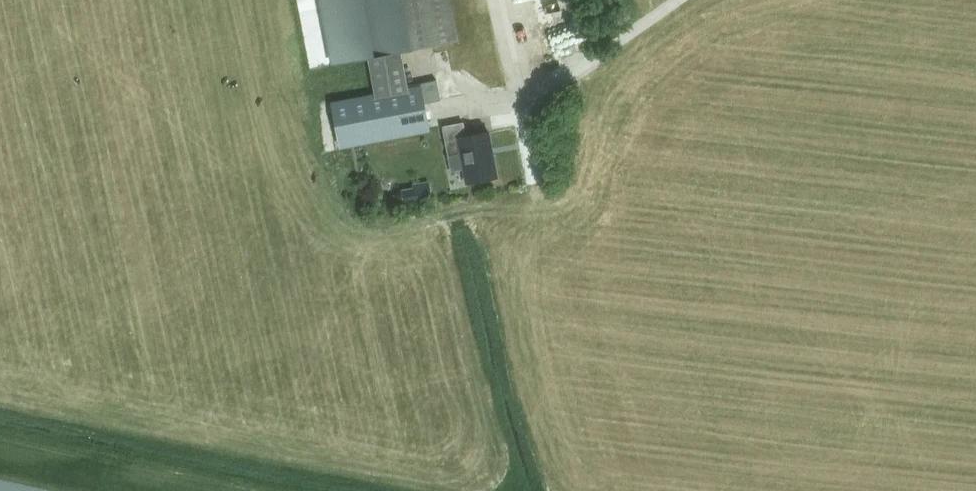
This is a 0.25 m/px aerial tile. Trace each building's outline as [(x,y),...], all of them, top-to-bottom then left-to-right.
[(339,145),(429,127),(424,103),(441,100),(436,80),(407,85),(400,51),(458,40),(450,0),(324,0),(336,64),(369,57),(376,97),(331,105),(339,145)] [(443,126),(449,161),(451,171),(464,169),(466,183),(497,177),(489,131),(466,135),(464,122),(443,126)] [(418,203),(416,187),(401,189),(404,206),(418,203)]
